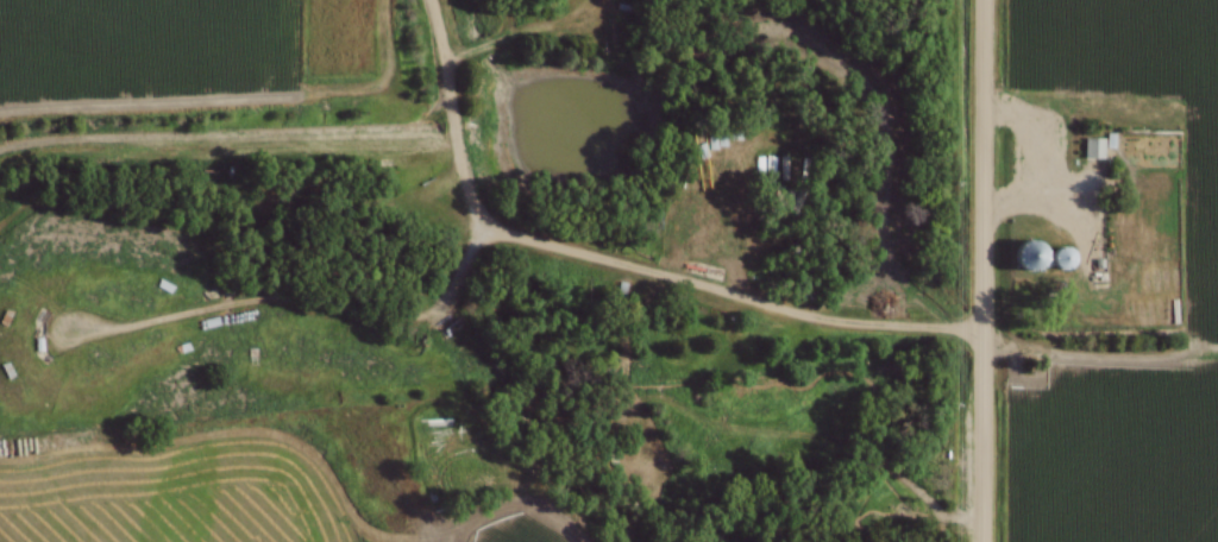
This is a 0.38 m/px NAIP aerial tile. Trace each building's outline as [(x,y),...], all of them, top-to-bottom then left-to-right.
[(705,146),(696,146),(696,159),(705,159),(705,151),(725,151),(725,143),(739,143),(739,135),(705,135),(705,146)] [(1156,138),(1164,138),(1164,153),(1156,153),(1156,138)] [(1082,139),(1101,139),(1101,158),(1082,158),(1082,139)] [(1027,274),(1044,264),(1032,241),(1014,250),(1027,274)] [(1120,263),(1136,263),(1137,275),(1122,276),(1120,263)] [(1068,282),(1076,282),(1076,298),(1068,297),(1068,282)] [(276,350),(257,350),(256,365),(276,366),(276,350)]
